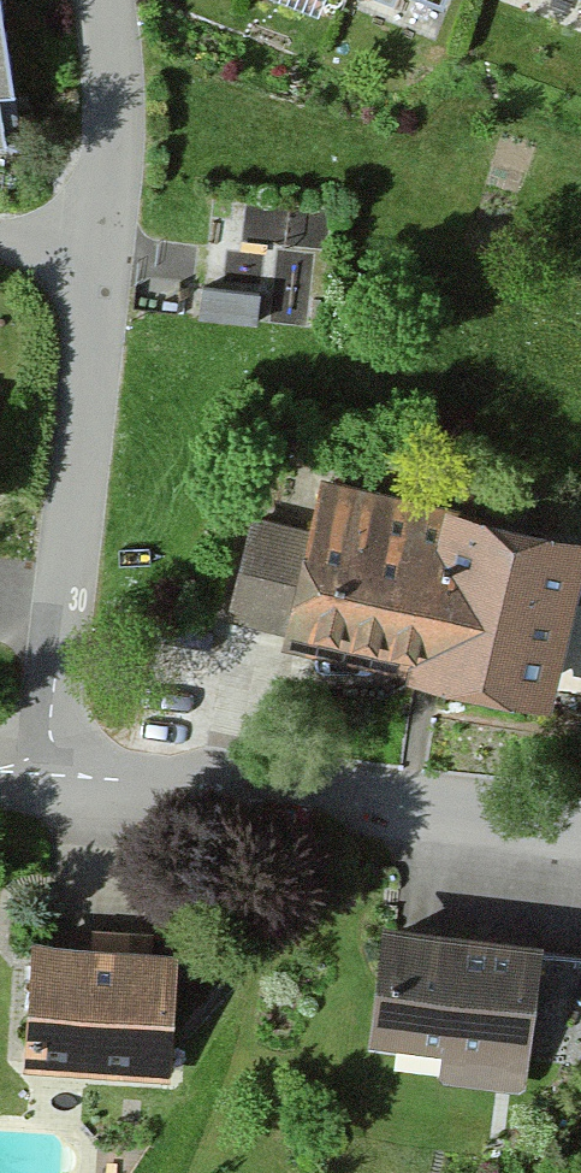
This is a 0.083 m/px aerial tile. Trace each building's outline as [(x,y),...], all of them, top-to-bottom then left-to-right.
[(32,144),(28,93),(44,93),(37,0),(0,0),(0,143),(32,144)] [(432,20),(439,0),(377,0),(432,20)] [(580,8),(580,0),(558,0),(580,8)] [(326,489),(315,543),(259,531),(237,635),(574,706),(580,673),(580,543),(326,489)] [(553,952),(398,930),(380,1051),(457,1062),(453,1088),(531,1099),(553,952)] [(190,960),(43,949),(34,1076),(181,1086),(190,960)]
